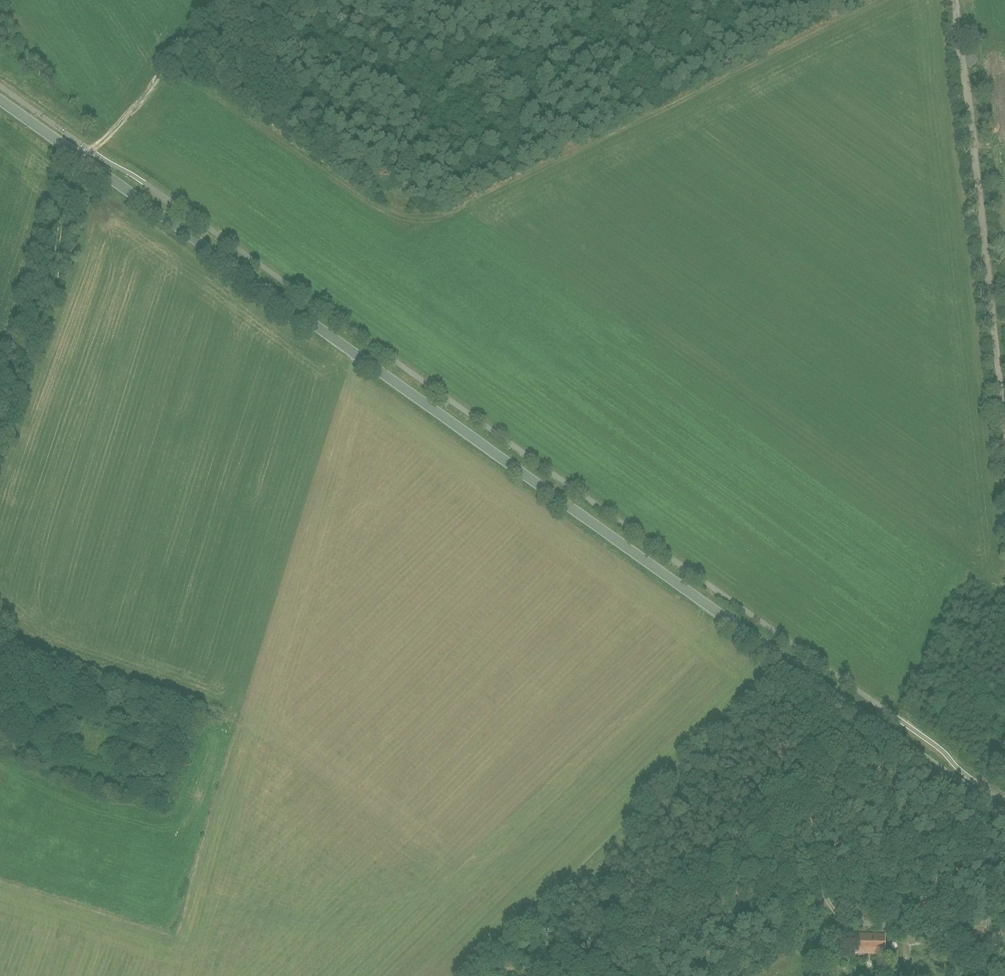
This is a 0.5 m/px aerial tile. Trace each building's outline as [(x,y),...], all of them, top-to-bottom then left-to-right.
[(865,934),(865,952),(888,951),(888,933),(865,934)]
